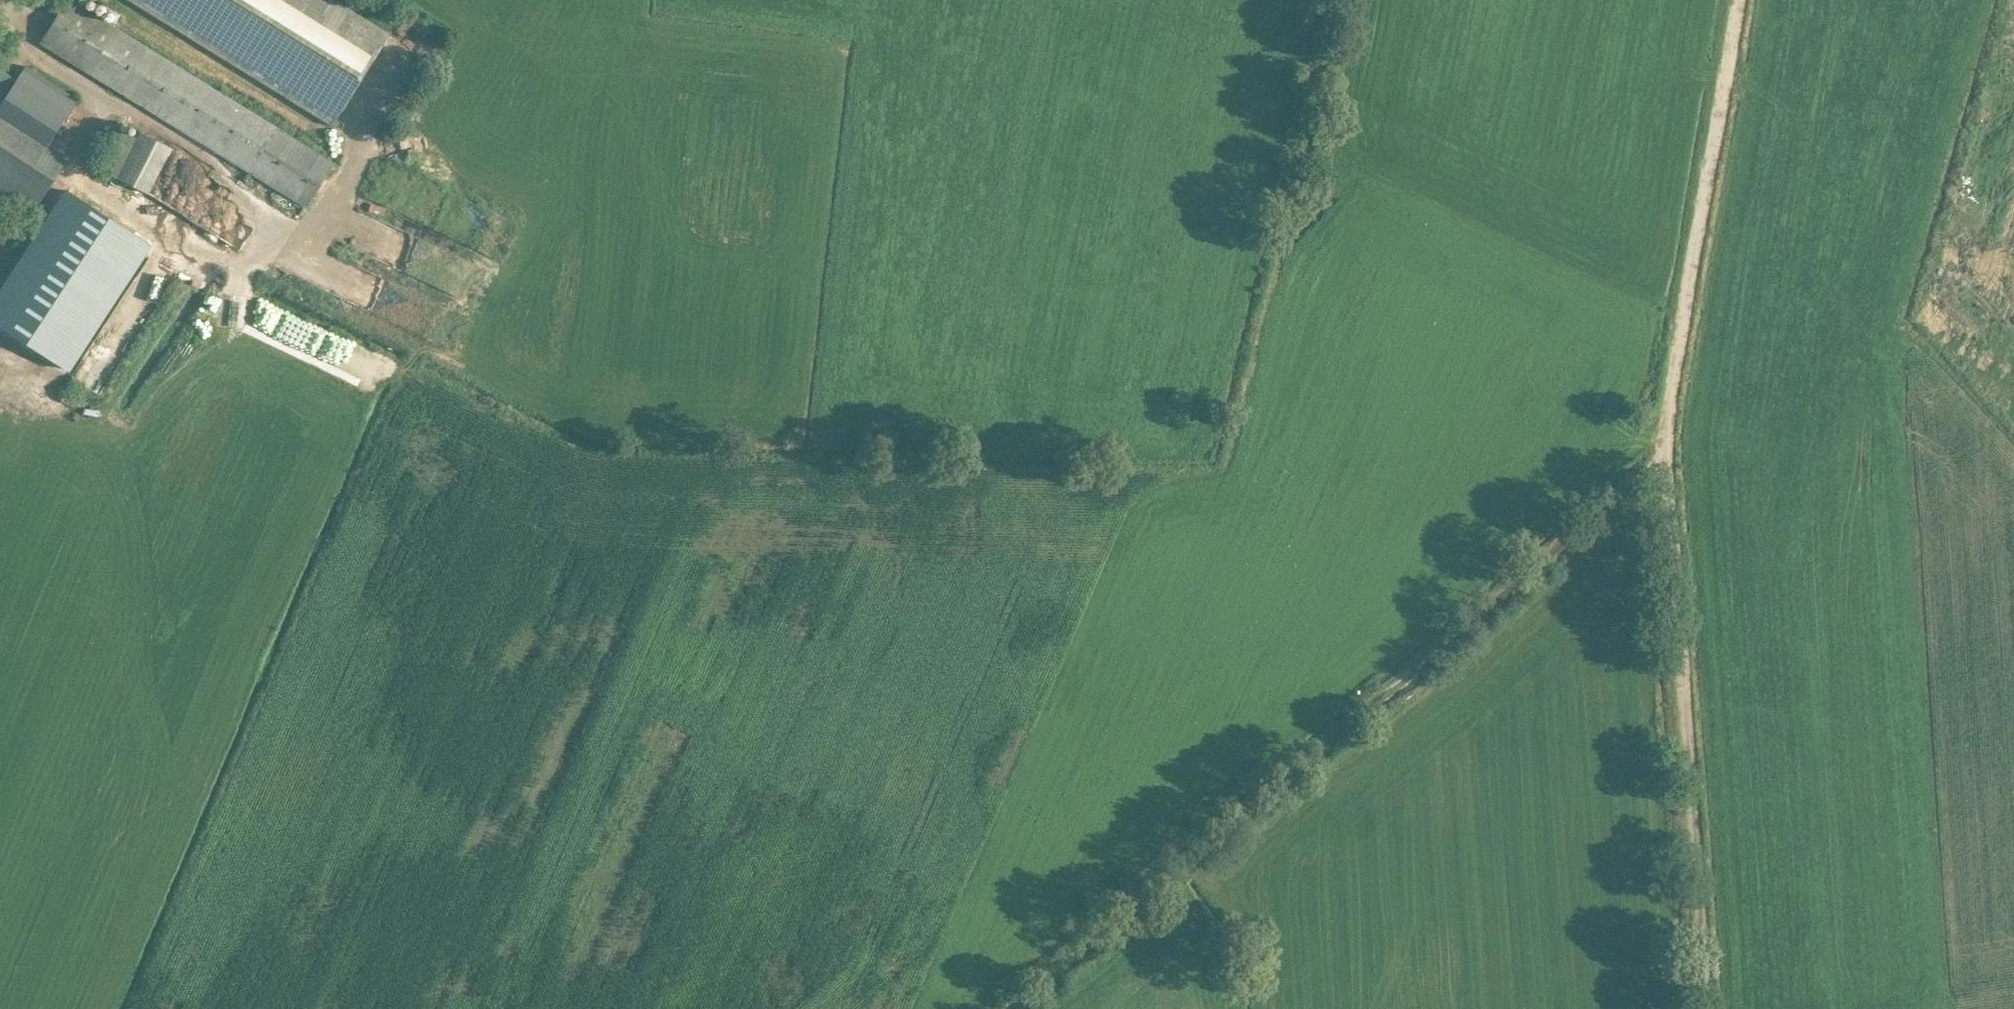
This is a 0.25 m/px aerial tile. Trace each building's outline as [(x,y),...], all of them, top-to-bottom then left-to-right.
[(58,53),(308,206),(335,162),(69,0),(67,0),(41,42),(58,53)] [(332,125),(389,34),(335,0),(131,0),(332,125)] [(36,214),(70,161),(49,148),(80,101),(25,66),(0,105),(0,191),(36,214)] [(98,168),(148,194),(172,148),(140,131),(136,138),(118,129),(98,168)] [(0,295),(0,326),(66,369),(149,243),(68,191),(2,292),(0,295)]
